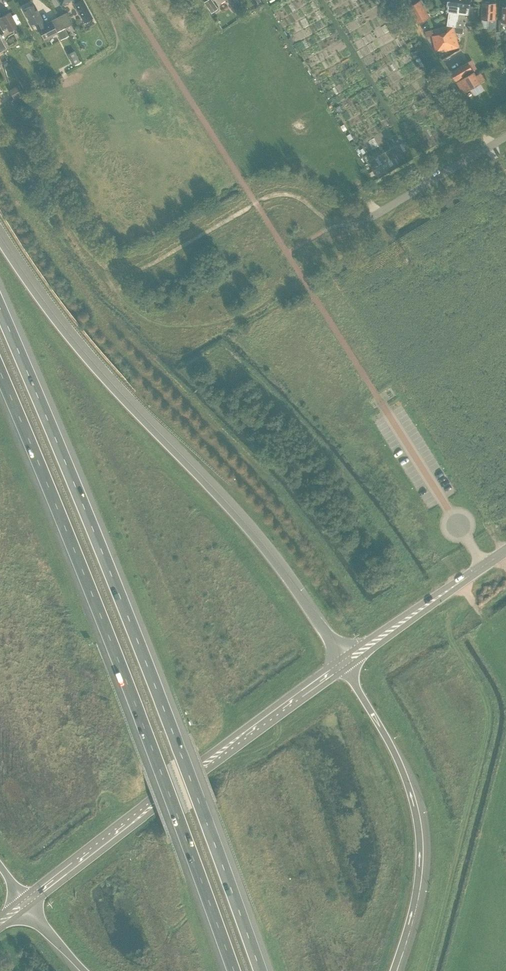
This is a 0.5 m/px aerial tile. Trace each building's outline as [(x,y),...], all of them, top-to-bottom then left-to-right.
[(85,22),(92,18),(83,0),(73,0),(85,22)] [(217,9),(211,0),(207,0),(204,2),(211,13),(217,9)] [(419,23),(430,17),(420,0),(410,6),(419,23)] [(460,0),(449,0),(447,10),(449,10),(446,25),(431,29),(433,35),(432,35),(436,50),(444,48),(445,50),(459,46),(454,30),(454,28),(453,26),(456,26),(457,20),(458,20),(459,12),(458,12),(460,0)] [(454,30),(463,31),(465,21),(463,21),(464,13),(469,14),(471,0),(460,0),(458,12),(459,12),(458,20),(457,20),(456,26),(453,26),(454,28),(454,30)] [(483,2),(482,18),(488,19),(488,28),(496,29),(497,19),(495,19),(496,3),(483,2)] [(42,19),(34,4),(23,9),(31,24),(37,21),(40,27),(38,28),(44,39),(57,33),(51,21),(45,24),(42,19)] [(10,13),(1,17),(2,18),(0,19),(0,35),(3,33),(2,31),(8,28),(9,31),(17,27),(10,13)] [(456,80),(473,70),(477,68),(472,59),(469,61),(451,71),(456,80)] [(45,68),(38,72),(43,81),(49,77),(45,68)] [(470,88),(470,89),(481,82),(474,71),(463,77),(464,77),(456,81),(463,92),(470,88)] [(23,94),(19,85),(9,90),(13,99),(23,94)]
